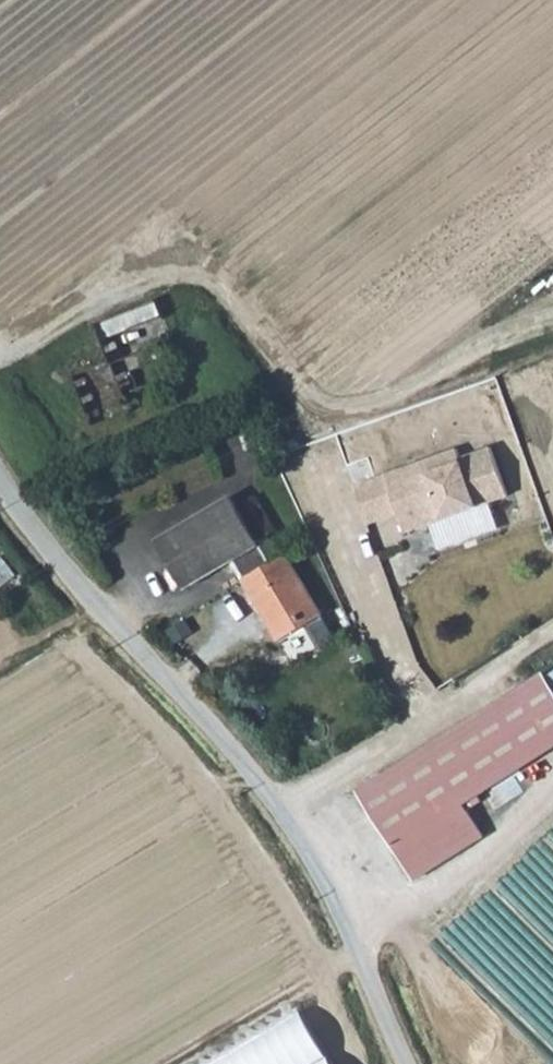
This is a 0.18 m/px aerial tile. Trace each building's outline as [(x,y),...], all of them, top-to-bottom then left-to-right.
[(115,355),(170,340),(161,305),(106,319),(115,355)] [(424,464),(387,478),(401,516),(408,536),(511,498),(493,449),(463,460),(464,463),(429,476),(424,464)] [(459,451),(424,464),(429,476),(464,463),(463,460),(459,451)] [(401,516),(387,478),(356,489),(370,527),(401,516)] [(282,641),(324,615),(289,554),(273,563),(235,498),(159,542),(187,589),(234,562),(282,641)] [(363,790),(398,845),(481,792),(552,745),(552,683),(546,673),(363,790)] [(501,803),(527,794),(521,777),(495,786),(501,803)] [(398,845),(418,876),(487,834),(472,809),(486,800),(481,792),(398,845)] [(289,1004),(189,1063),(325,1063),(289,1004)]
